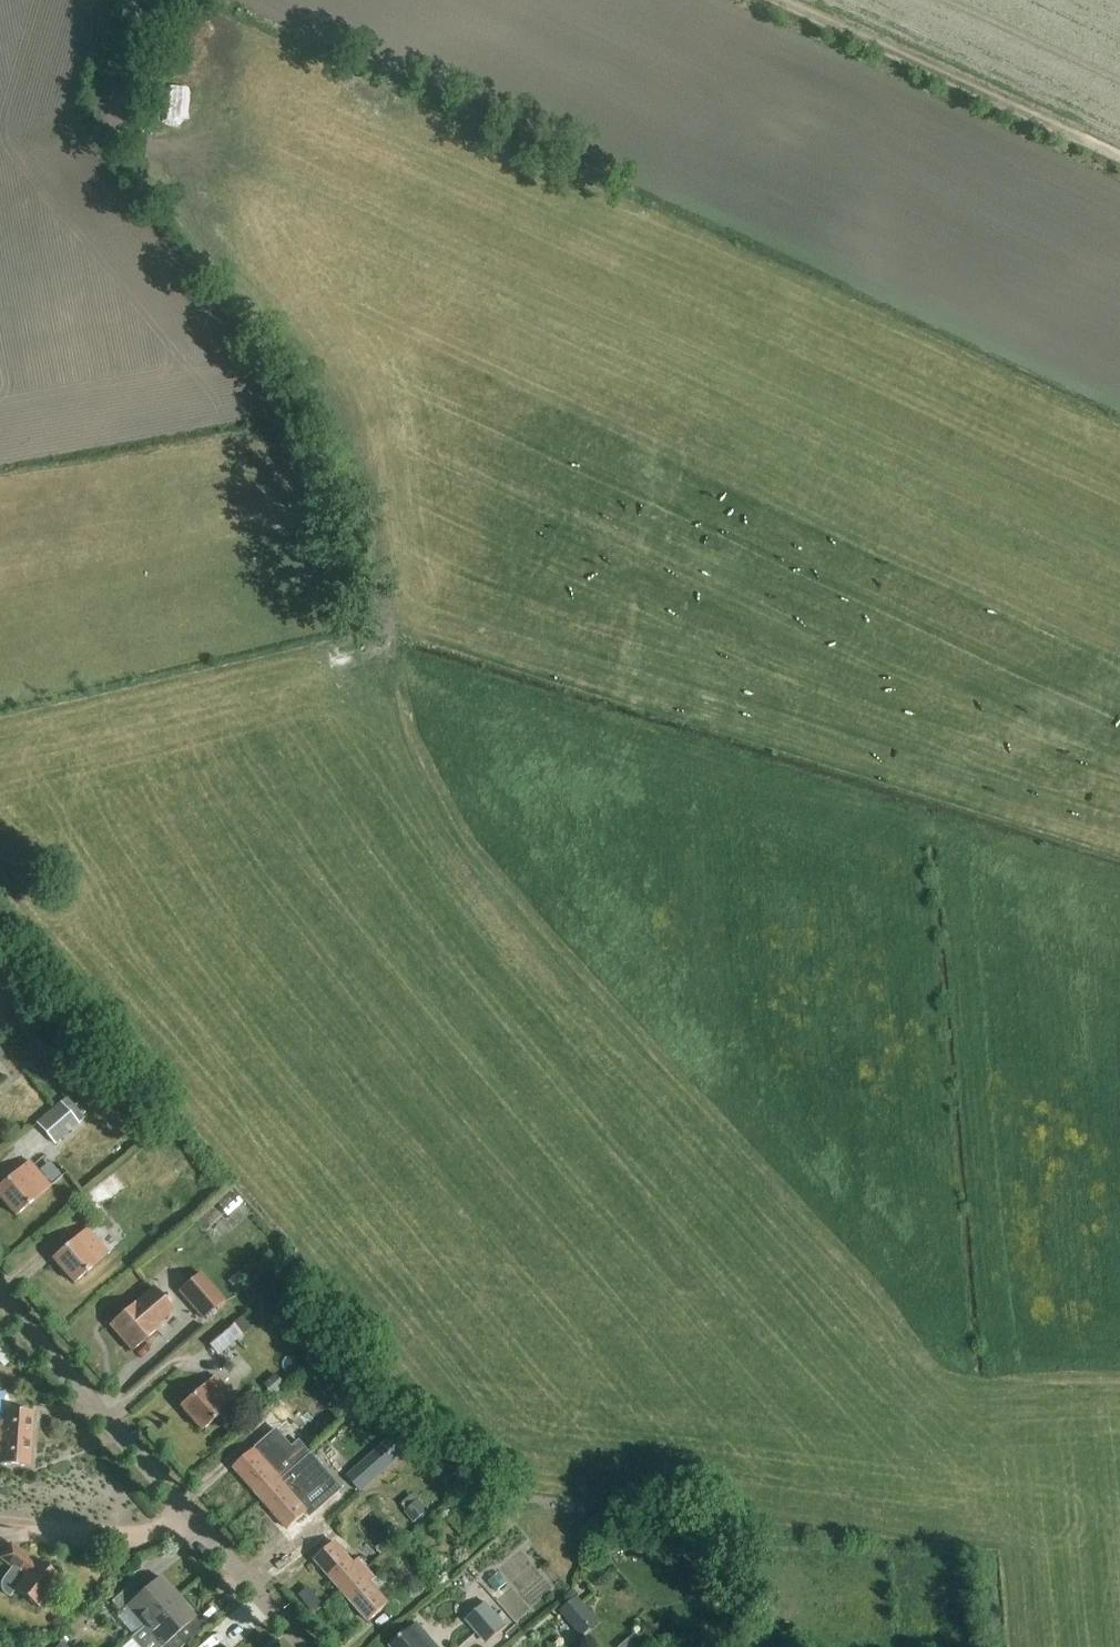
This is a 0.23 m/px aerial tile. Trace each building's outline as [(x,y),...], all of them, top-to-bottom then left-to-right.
[(8,1050),(0,1041),(0,1057),(8,1050)] [(61,1103),(37,1124),(55,1144),(78,1124),(61,1103)] [(51,1187),(29,1161),(0,1186),(0,1199),(16,1217),(51,1187)] [(74,1284),(109,1254),(86,1228),(52,1258),(74,1284)] [(203,1319),(225,1300),(202,1273),(180,1292),(203,1319)] [(173,1311),(155,1291),(153,1289),(110,1326),(132,1352),(159,1329),(156,1326),(173,1311)] [(249,1315),(217,1343),(226,1354),(259,1326),(249,1315)] [(202,1432),(236,1402),(215,1376),(180,1406),(202,1432)] [(31,1441),(33,1414),(4,1411),(3,1423),(0,1422),(0,1439),(31,1441)] [(261,1499),(286,1477),(311,1455),(300,1442),(292,1448),(276,1430),(254,1450),(233,1468),(261,1499)] [(31,1441),(0,1439),(0,1455),(1,1455),(0,1464),(29,1466),(31,1441)] [(382,1447),(346,1479),(360,1495),(396,1463),(382,1447)] [(343,1490),(311,1455),(286,1477),(261,1499),(288,1530),(305,1515),(310,1520),(343,1490)] [(419,1501),(404,1513),(413,1524),(428,1512),(419,1501)] [(1,1558),(12,1566),(2,1580),(0,1585),(1,1590),(3,1594),(8,1598),(14,1589),(37,1607),(60,1578),(33,1557),(31,1559),(11,1544),(1,1558)] [(314,1563),(341,1594),(367,1571),(357,1560),(352,1564),(335,1544),(314,1563)] [(371,1584),(375,1580),(367,1571),(341,1594),(367,1625),(389,1605),(371,1584)] [(140,1626),(177,1595),(161,1577),(141,1596),(132,1585),(112,1603),(121,1615),(126,1610),(140,1626)] [(177,1595),(140,1626),(142,1629),(129,1640),(136,1646),(185,1646),(177,1637),(196,1621),(197,1619),(177,1595)] [(576,1598),(559,1613),(570,1626),(587,1611),(576,1598)] [(485,1603),(465,1621),(484,1644),(504,1627),(485,1603)] [(416,1623),(390,1646),(391,1646),(437,1646),(416,1623)]
